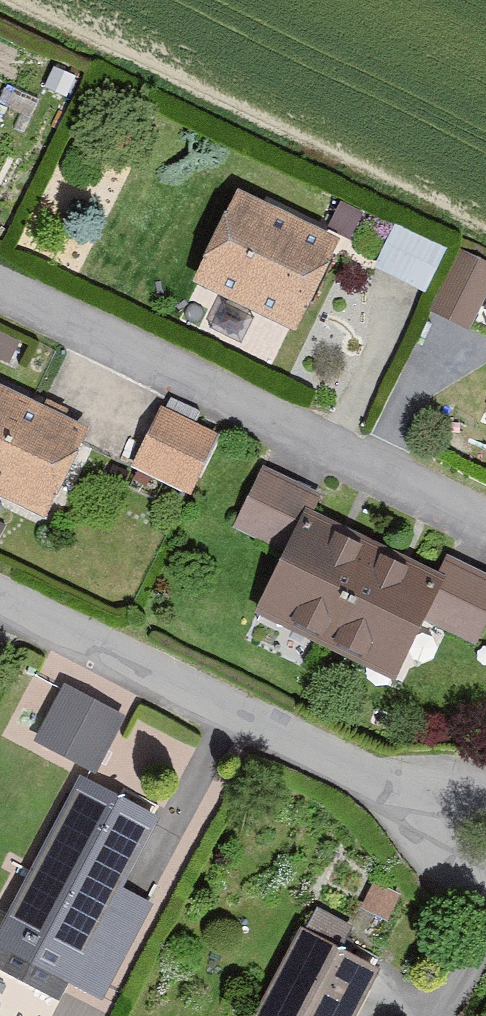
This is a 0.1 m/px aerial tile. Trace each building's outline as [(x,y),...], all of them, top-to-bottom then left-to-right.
[(340,231),(237,182),(192,274),(295,324),(340,231)] [(427,285),(445,243),(396,222),(378,264),(427,285)] [(458,249),(430,306),(469,325),(485,289),(485,263),(458,249)] [(0,384),(0,486),(49,509),(88,426),(0,384)] [(213,433),(162,408),(135,463),(185,488),(213,433)] [(316,492),(258,465),(230,527),(283,551),(258,607),(399,671),(426,613),(476,636),(485,615),(485,567),(442,547),(434,565),(309,508),(316,492)] [(32,737),(92,767),(121,709),(61,680),(32,737)] [(77,768),(0,921),(0,945),(102,996),(150,900),(122,886),(160,810),(77,768)] [(298,921),(250,1015),(351,1015),(379,962),(298,921)]
